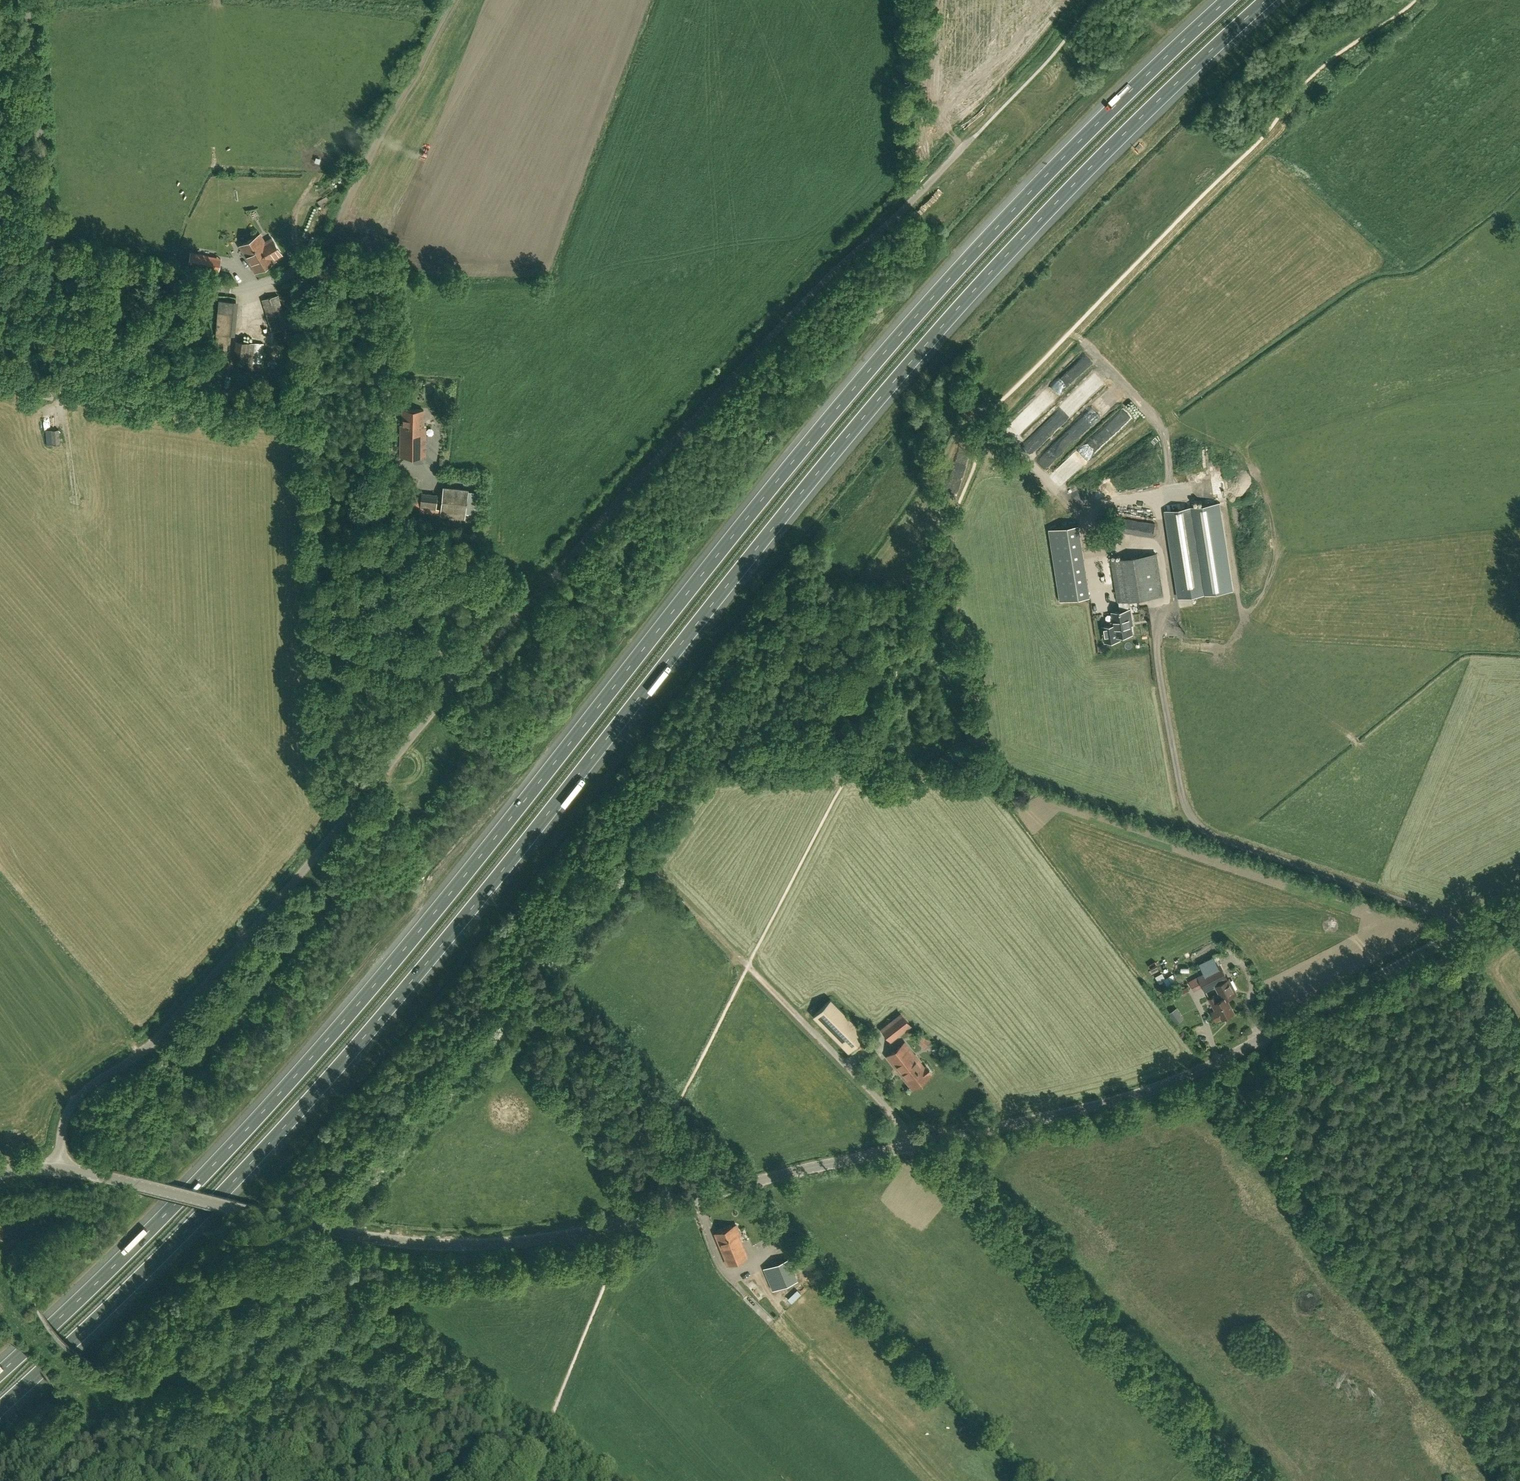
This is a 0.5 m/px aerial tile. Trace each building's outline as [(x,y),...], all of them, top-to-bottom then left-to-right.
[(265,243),(259,234),(240,245),(255,272),(275,260),(274,258),(281,254),(272,238),(265,243)] [(220,258),(191,253),(189,265),(218,270),(220,258)] [(262,300),(272,332),(288,328),(278,295),(262,300)] [(219,299),(216,334),(233,335),(236,301),(219,299)] [(235,360),(261,363),(263,342),(237,340),(235,360)] [(42,389),(40,397),(52,399),(53,391),(42,389)] [(1106,393),(1087,411),(1096,420),(1114,403),(1106,393)] [(424,408),(402,408),(402,424),(400,424),(400,456),(425,456),(425,429),(423,429),(424,408)] [(44,429),(45,444),(58,443),(57,428),(44,429)] [(1081,445),(1053,473),(1065,484),(1096,452),(1092,448),(1088,452),(1081,445)] [(968,455),(956,451),(942,493),(954,497),(968,455)] [(464,519),(468,491),(468,489),(443,486),(440,517),(464,519)] [(420,507),(436,509),(437,495),(422,493),(420,507)] [(1193,507),(1165,511),(1179,597),(1206,593),(1193,507)] [(1132,534),(1153,538),(1155,523),(1134,520),(1132,534)] [(1046,528),(1056,600),(1086,595),(1075,524),(1046,528)] [(1126,600),(1128,600),(1163,594),(1157,553),(1112,560),(1118,601),(1119,601),(1120,611),(1113,612),(1116,636),(1124,635),(1125,636),(1130,636),(1131,634),(1132,633),(1130,620),(1132,619),(1131,609),(1127,610),(1126,600)] [(968,653),(972,668),(978,667),(974,651),(968,653)] [(1220,993),(1210,998),(1216,1010),(1211,1012),(1216,1020),(1222,1017),(1234,1011),(1227,998),(1236,993),(1229,978),(1228,979),(1221,965),(1199,977),(1206,991),(1216,986),(1220,993)] [(1163,977),(1170,973),(1168,968),(1161,972),(1163,977)] [(1153,975),(1156,981),(1162,978),(1160,972),(1153,975)] [(1172,974),(1162,977),(1165,985),(1174,983),(1172,974)] [(1167,996),(1170,1001),(1190,990),(1188,985),(1167,996)] [(866,1034),(830,998),(813,1016),(848,1051),(866,1034)] [(1173,1022),(1182,1018),(1176,1006),(1167,1011),(1173,1022)] [(882,1029),(890,1040),(910,1025),(901,1014),(882,1029)] [(931,1040),(920,1032),(915,1040),(925,1048),(931,1040)] [(905,1042),(888,1055),(887,1056),(912,1087),(929,1074),(929,1073),(930,1072),(926,1066),(924,1067),(905,1042)] [(734,1226),(715,1234),(728,1264),(747,1256),(737,1233),(739,1232),(739,1231),(737,1226),(736,1225),(734,1226)] [(793,1280),(786,1258),(760,1266),(767,1288),(793,1280)] [(785,1298),(789,1302),(799,1293),(794,1289),(785,1298)]
